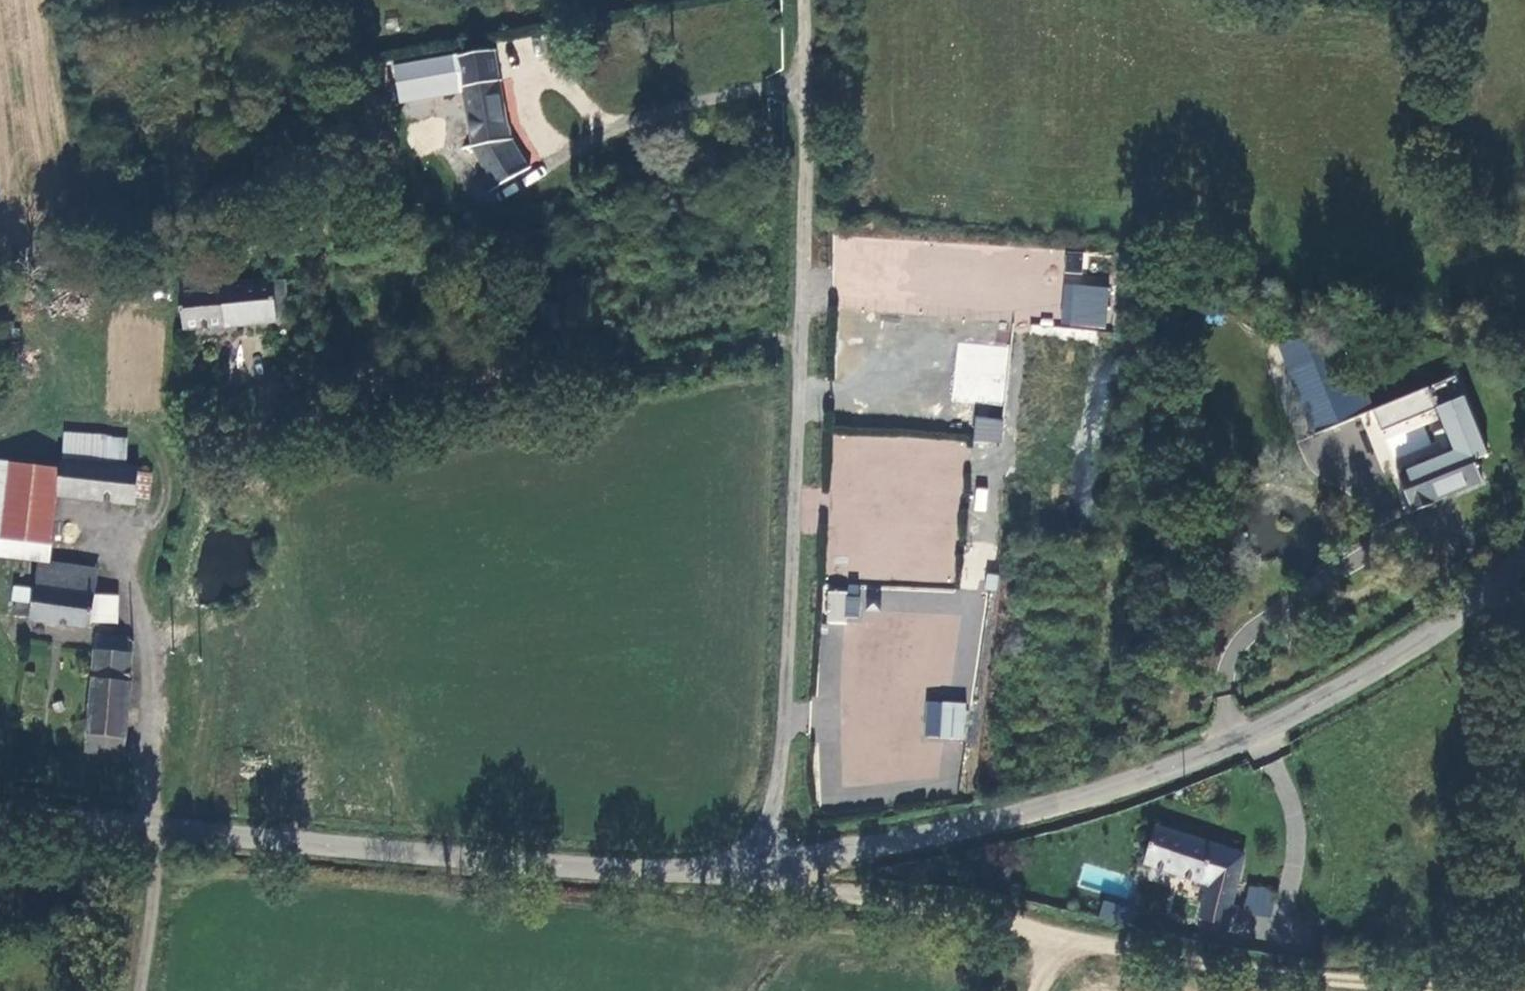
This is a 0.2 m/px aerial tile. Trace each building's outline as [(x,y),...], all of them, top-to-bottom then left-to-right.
[(482,52),(396,67),(402,98),(445,91),(445,84),(485,76),(482,52)] [(506,139),(497,83),(463,87),(470,148),(497,187),(524,171),(505,147),(508,144),(506,139)] [(838,229),(831,303),(1011,319),(1013,297),(1021,297),(1025,256),(967,251),(968,241),(838,229)] [(216,267),(176,272),(184,330),(223,325),(223,322),(244,319),(245,324),(276,320),(270,282),(270,279),(218,286),(216,267)] [(276,320),(289,318),(283,280),(270,282),(276,320)] [(1109,287),(1067,283),(1062,327),(1105,331),(1109,287)] [(1004,345),(957,342),(952,400),(999,404),(1004,345)] [(1378,451),(1356,392),(1319,406),(1332,441),(1341,465),(1378,451)] [(1318,447),(1332,441),(1319,406),(1304,412),(1318,447)] [(1002,419),(975,417),(974,443),(1000,444),(1002,419)] [(964,439),(832,433),(825,575),(903,579),(904,554),(937,556),(938,539),(959,540),(964,439)] [(62,462),(124,466),(126,441),(65,436),(62,462)] [(1475,463),(1469,447),(1419,466),(1417,462),(1396,470),(1413,512),(1434,504),(1433,500),(1484,480),(1477,462),(1475,463)] [(0,462),(0,538),(1,538),(0,548),(0,557),(48,560),(51,544),(60,469),(0,462)] [(124,466),(62,462),(58,495),(135,504),(135,498),(138,472),(139,467),(124,466)] [(151,473),(138,472),(135,498),(149,499),(151,473)] [(40,561),(37,587),(95,594),(98,569),(40,561)] [(14,615),(31,617),(35,589),(16,586),(13,601),(16,602),(14,615)] [(31,617),(31,620),(91,628),(91,621),(95,596),(95,594),(37,587),(35,587),(35,589),(31,617)] [(117,597),(95,596),(91,621),(116,622),(117,597)] [(96,636),(87,735),(125,739),(132,681),(130,681),(132,654),(130,639),(96,636)] [(965,704),(927,703),(926,740),(964,741),(965,704)] [(125,739),(87,735),(86,752),(124,756),(125,739)] [(1227,925),(1245,854),(1153,831),(1144,865),(1210,882),(1200,919),(1227,925)] [(1276,893),(1250,886),(1245,911),(1270,917),(1276,893)] [(1099,922),(1127,925),(1129,905),(1101,902),(1099,922)]
